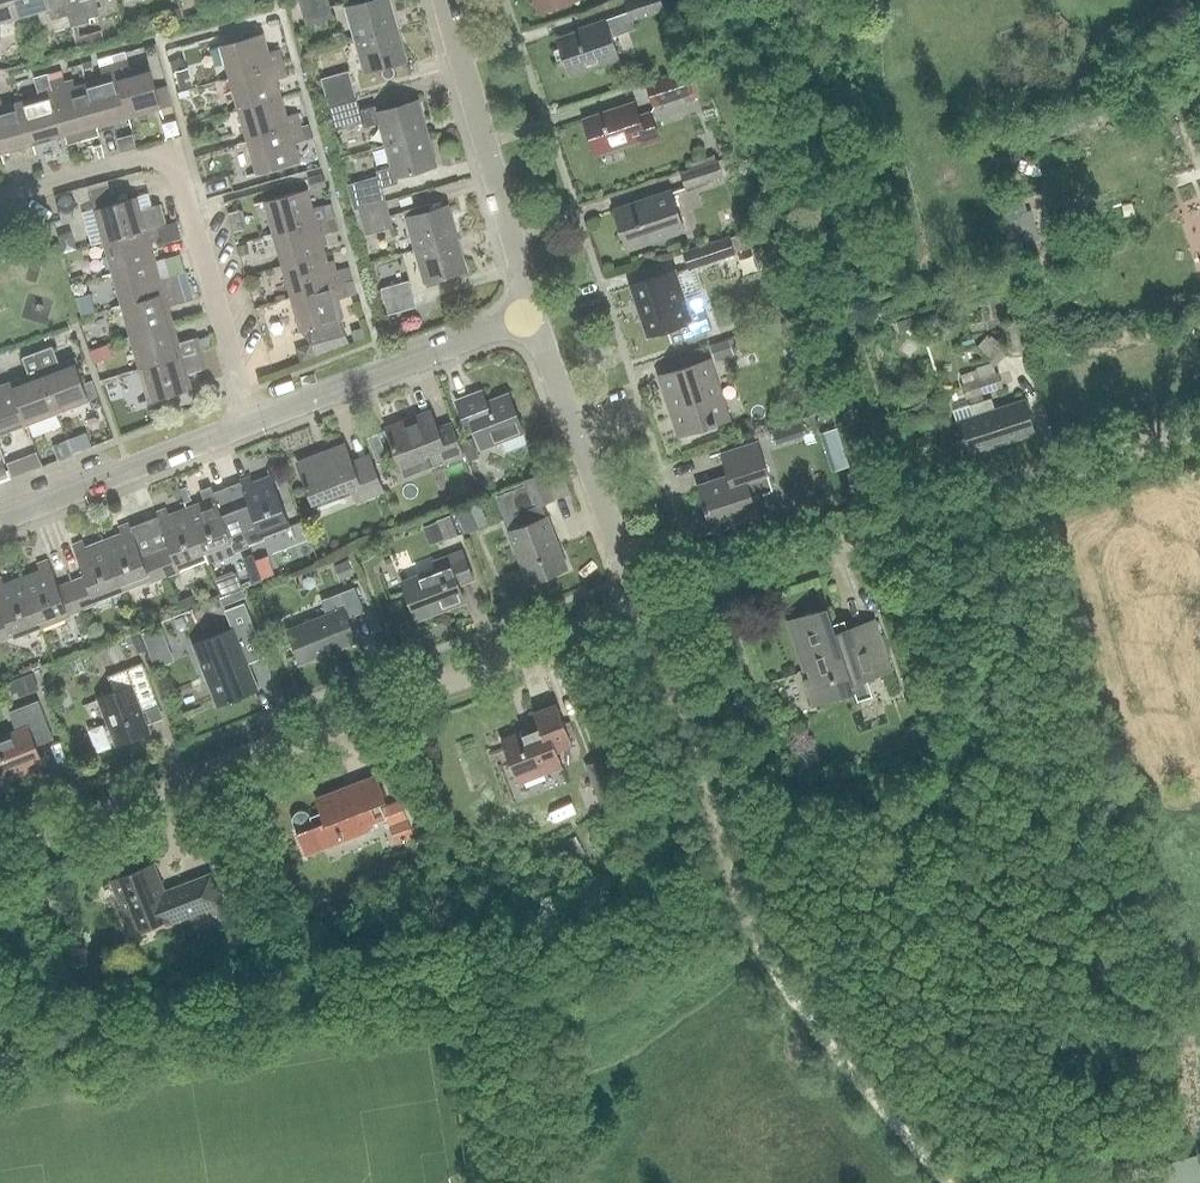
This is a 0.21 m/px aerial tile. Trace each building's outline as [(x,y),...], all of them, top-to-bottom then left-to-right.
[(18,16),(14,0),(0,0),(0,21),(18,16)] [(71,14),(66,0),(14,0),(18,16),(48,7),(52,20),(59,17),(71,14)] [(71,14),(75,28),(93,22),(92,18),(102,15),(97,0),(66,0),(71,14)] [(334,17),(329,0),(299,0),(306,25),(334,17)] [(398,29),(389,0),(376,0),(346,9),(355,42),(398,29)] [(578,1),(578,0),(535,0),(540,14),(578,1)] [(607,21),(577,31),(578,34),(557,41),(570,77),(620,60),(612,37),(636,29),(633,21),(666,10),(662,0),(624,0),(628,11),(606,19),(607,21)] [(398,29),(355,42),(365,75),(408,62),(398,29)] [(104,40),(101,30),(76,37),(79,48),(104,40)] [(229,80),(283,65),(279,51),(268,54),(262,36),(220,47),(229,80)] [(112,58),(129,119),(162,110),(162,109),(156,89),(150,67),(131,72),(126,54),(112,58)] [(97,128),(129,119),(112,58),(99,62),(104,79),(85,85),(97,128)] [(238,112),(280,100),(275,82),(287,79),(283,65),(229,80),(238,112)] [(697,99),(687,69),(646,83),(654,107),(685,97),(687,103),(697,99)] [(329,106),(357,98),(350,70),(321,78),(329,106)] [(66,137),(97,128),(85,85),(76,87),(74,78),(65,81),(63,73),(50,76),(52,84),(66,137)] [(34,146),(66,137),(52,84),(37,88),(39,97),(22,102),(34,146)] [(168,85),(156,89),(162,109),(174,105),(168,85)] [(22,102),(4,107),(1,98),(0,98),(0,149),(2,155),(34,146),(22,102)] [(386,147),(428,134),(419,101),(378,113),(376,105),(361,110),(357,98),(329,106),(336,130),(362,123),(363,128),(379,123),(386,147)] [(247,144),(301,129),(297,115),(285,118),(280,100),(238,112),(247,144)] [(641,118),(636,104),(584,121),(596,155),(642,140),(644,146),(661,141),(652,114),(641,118)] [(301,129),(247,144),(256,177),(298,165),(293,146),(304,143),(301,129)] [(359,211),(387,203),(383,188),(399,183),(397,178),(437,167),(428,134),(386,147),(391,166),(376,170),(378,175),(351,183),(359,211)] [(726,175),(720,158),(680,171),(686,189),(726,175)] [(329,186),(325,173),(311,177),(314,190),(329,186)] [(144,218),(138,199),(115,206),(109,184),(95,188),(101,210),(94,212),(104,244),(158,228),(157,224),(177,218),(173,205),(153,211),(154,215),(144,218)] [(686,232),(671,189),(612,208),(627,252),(686,232)] [(272,237),(334,219),(330,206),(311,211),(306,193),(263,205),(272,237)] [(387,203),(359,211),(366,235),(394,227),(387,203)] [(416,251),(458,239),(449,207),(431,212),(429,206),(405,213),(416,251)] [(1039,243),(1031,210),(1004,217),(1012,250),(1039,243)] [(281,268),(324,256),(319,238),(338,233),(334,219),(272,237),(281,268)] [(104,244),(113,276),(156,263),(151,245),(162,242),(158,228),(104,244)] [(754,228),(734,235),(740,251),(760,243),(754,228)] [(737,254),(730,234),(683,250),(689,270),(737,254)] [(458,239),(416,251),(425,283),(467,271),(458,239)] [(290,300),(352,283),(348,270),(329,275),(324,256),(281,268),(290,300)] [(407,262),(378,269),(381,283),(410,276),(407,262)] [(162,281),(156,263),(113,276),(122,307),(176,292),(172,278),(162,281)] [(685,305),(680,288),(693,284),(687,268),(632,287),(649,337),(669,331),(673,344),(712,331),(701,299),(685,305)] [(418,306),(412,282),(384,288),(391,313),(418,306)] [(352,283),(290,300),(299,333),(307,331),(311,347),(344,338),(340,322),(342,321),(336,302),(356,296),(352,283)] [(122,307),(131,339),(175,327),(170,308),(180,305),(176,292),(122,307)] [(131,339),(140,371),(203,353),(199,339),(180,344),(175,327),(131,339)] [(989,339),(987,337),(978,348),(997,365),(1008,352),(997,343),(999,342),(992,336),(989,339)] [(734,355),(729,339),(709,345),(714,362),(734,355)] [(37,352),(60,414),(92,402),(77,360),(58,367),(50,347),(37,352)] [(679,372),(707,363),(702,347),(674,356),(679,372)] [(29,426),(60,414),(37,352),(23,357),(31,377),(14,383),(29,426)] [(150,403),(193,390),(189,375),(208,370),(203,353),(140,371),(150,403)] [(707,363),(679,372),(663,378),(682,435),(728,420),(709,362),(707,363)] [(995,373),(992,363),(974,368),(975,370),(958,375),(965,398),(1002,386),(998,372),(995,373)] [(14,383),(0,388),(0,437),(29,426),(14,383)] [(483,451),(525,435),(508,393),(487,401),(482,389),(455,400),(469,437),(477,434),(483,451)] [(970,405),(974,418),(955,425),(965,457),(1036,433),(1026,401),(997,411),(993,398),(970,405)] [(431,468),(444,463),(444,464),(464,456),(452,424),(439,429),(432,412),(387,429),(402,466),(427,457),(431,468)] [(806,435),(802,422),(772,432),(776,444),(806,435)] [(838,427),(820,433),(828,458),(845,452),(838,427)] [(479,457),(471,437),(460,441),(468,461),(479,457)] [(11,460),(16,473),(72,450),(67,438),(11,460)] [(754,497),(774,490),(758,442),(721,455),(728,476),(699,485),(708,512),(710,512),(717,533),(747,523),(745,519),(760,514),(754,497)] [(357,502),(383,492),(370,457),(353,463),(346,445),(299,464),(315,504),(352,489),(357,502)] [(529,586),(567,571),(541,505),(557,499),(546,471),(524,479),(526,484),(494,496),(529,586)] [(247,499),(233,504),(249,545),(264,539),(263,537),(289,527),(270,475),(252,481),(251,479),(240,483),(247,499)] [(203,497),(204,500),(187,507),(207,559),(233,549),(234,551),(249,545),(233,504),(220,509),(214,493),(203,497)] [(490,524),(480,502),(456,512),(466,534),(490,524)] [(207,559),(187,507),(168,514),(167,511),(157,515),(168,545),(155,550),(166,578),(180,572),(179,570),(207,559)] [(459,536),(450,515),(437,521),(446,542),(459,536)] [(166,578),(155,550),(142,556),(130,525),(120,529),(121,532),(104,539),(125,591),(150,581),(151,584),(166,578)] [(125,591),(104,539),(85,546),(84,543),(73,547),(85,578),(73,582),(83,610),(97,605),(96,602),(125,591)] [(460,586),(473,581),(463,554),(435,564),(438,572),(403,585),(417,622),(467,603),(460,586)] [(83,610),(73,582),(60,588),(50,561),(40,565),(42,568),(22,576),(43,628),(69,618),(68,616),(83,610)] [(43,628),(22,576),(2,584),(1,580),(0,581),(0,605),(2,610),(0,610),(0,641),(0,642),(13,637),(14,640),(43,628)] [(351,620),(366,614),(356,588),(322,602),(327,614),(288,630),(303,667),(361,644),(351,620)] [(238,638),(255,631),(245,605),(227,612),(234,630),(195,645),(219,706),(259,691),(238,638)] [(866,696),(860,680),(893,669),(876,618),(838,631),(829,605),(789,619),(806,669),(813,667),(816,674),(806,677),(815,704),(849,693),(852,701),(866,696)] [(152,733),(144,712),(158,706),(142,665),(109,677),(116,693),(98,700),(108,727),(104,729),(103,727),(89,732),(98,754),(111,749),(111,747),(115,745),(116,747),(152,733)] [(33,689),(27,672),(8,679),(8,680),(3,682),(7,693),(12,691),(14,696),(33,689)] [(560,750),(574,744),(558,702),(535,711),(540,723),(502,738),(519,783),(566,765),(560,750)] [(0,740),(0,784),(14,779),(12,773),(41,762),(35,748),(21,708),(10,713),(18,733),(0,740)] [(614,799),(600,758),(582,764),(597,805),(614,799)] [(321,811),(311,815),(310,814),(306,810),(302,810),(298,811),(295,813),(293,815),(292,821),(297,832),(296,833),(306,856),(323,848),(371,830),(369,824),(387,817),(397,845),(416,837),(401,799),(382,806),(381,801),(386,799),(376,773),(315,797),(321,811)] [(177,920),(185,917),(211,907),(214,914),(226,909),(212,873),(165,891),(154,863),(112,880),(132,931),(174,914),(177,920)]
